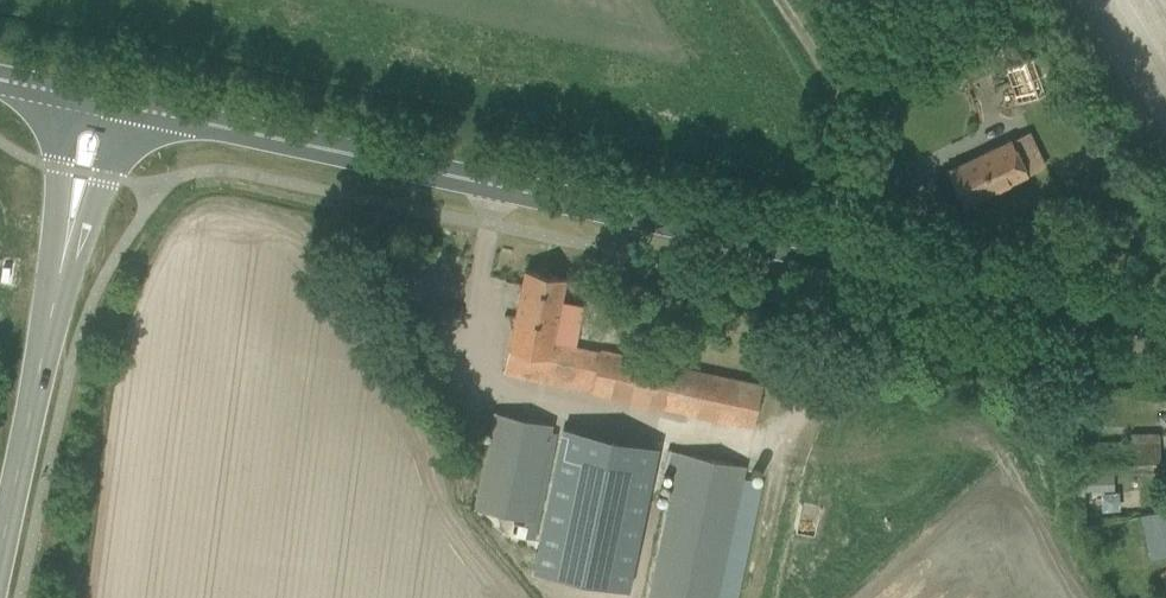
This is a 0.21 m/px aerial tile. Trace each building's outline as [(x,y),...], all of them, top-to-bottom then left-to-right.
[(1034,56),(1002,67),(1016,105),(1067,87),(1054,49),(1051,49),(1034,56)] [(947,170),(964,205),(1028,174),(1011,139),(947,170)] [(525,270),(504,373),(610,396),(619,356),(552,341),(565,278),(525,270)] [(724,378),(715,418),(753,427),(762,386),(724,378)] [(494,412),(473,508),(524,519),(523,525),(527,526),(525,537),(534,539),(555,449),(553,449),(557,433),(553,432),(554,426),(494,412)] [(562,428),(532,571),(629,591),(659,448),(562,428)] [(1076,443),(1076,472),(1153,471),(1153,466),(1161,466),(1160,432),(1130,432),(1130,442),(1076,443)] [(648,597),(737,597),(763,483),(744,479),(747,467),(680,452),(648,597)] [(1141,516),(1150,557),(1151,559),(1165,556),(1165,510),(1151,513),(1141,516)]
